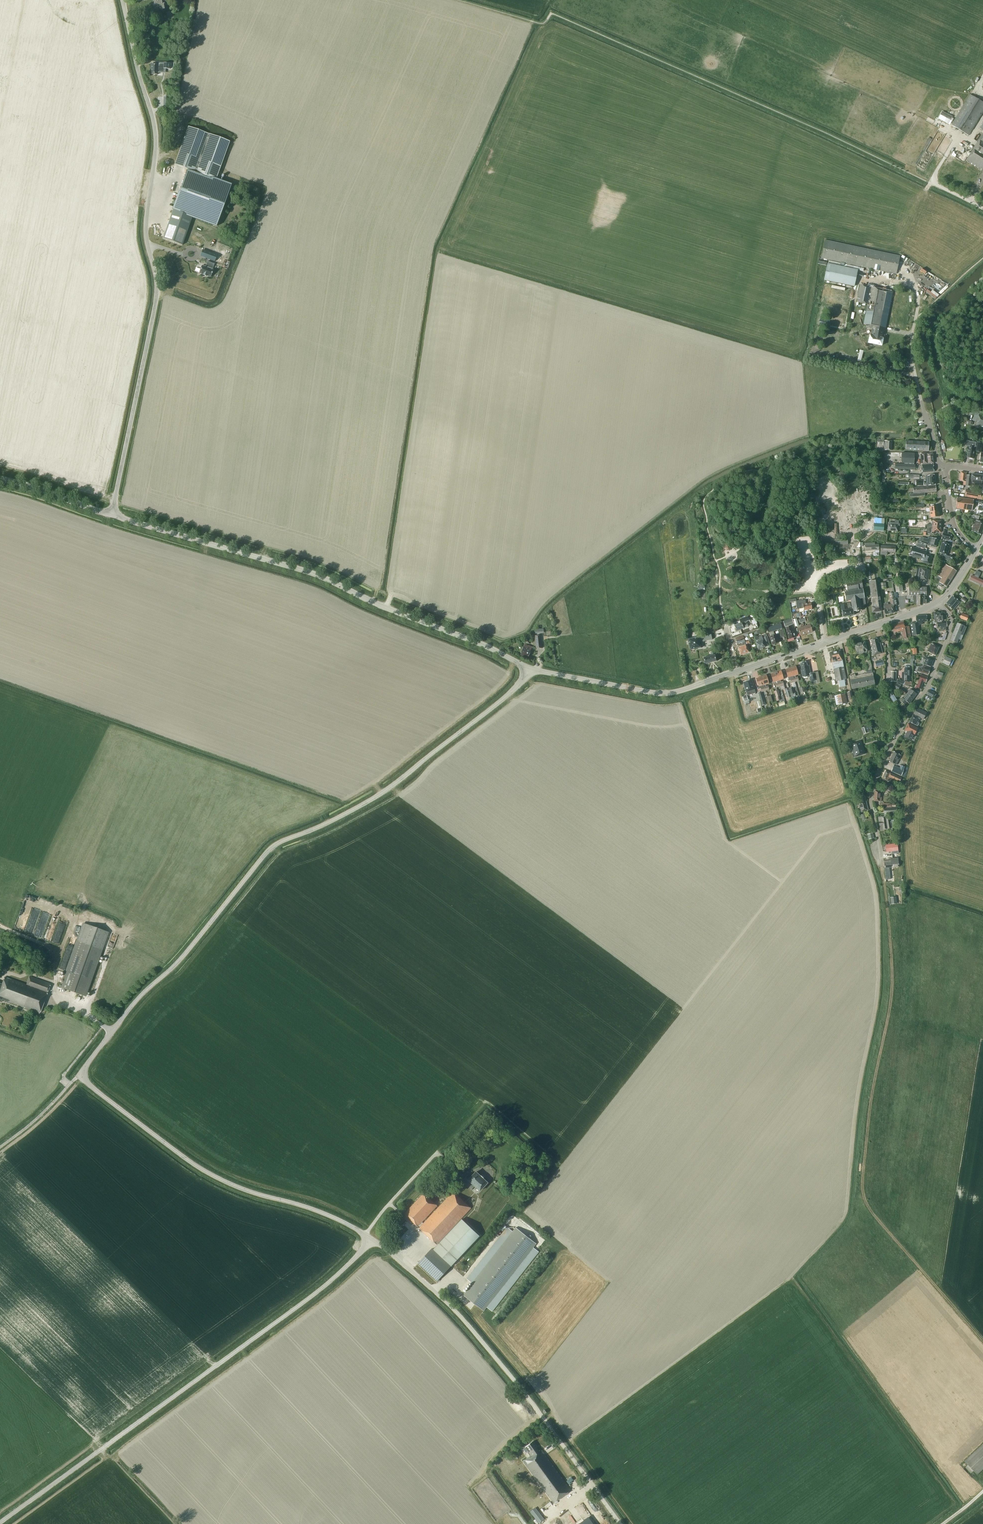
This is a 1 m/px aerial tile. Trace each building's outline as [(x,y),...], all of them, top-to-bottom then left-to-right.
[(167,0),(159,0),(157,1),(154,2),(154,6),(155,6),(156,11),(160,10),(164,9),(163,4),(164,4),(163,1),(167,0)] [(158,71),(160,71),(161,64),(159,64),(157,64),(157,63),(151,63),(150,72),(150,74),(158,75),(158,71)] [(982,111),(982,102),(970,94),(951,125),(968,135),(982,111)] [(187,170),(163,238),(182,245),(192,217),(216,225),(230,186),(215,181),(230,141),(188,127),(174,165),(187,170)] [(966,161),(982,171),(982,133),(966,161)] [(821,258),(871,269),(896,274),(900,255),(825,239),(821,258)] [(214,261),(217,255),(209,252),(206,258),(214,261)] [(202,265),(199,273),(203,274),(203,275),(206,276),(210,277),(213,269),(212,269),(214,264),(207,261),(206,265),(207,265),(206,267),(202,265)] [(855,286),(858,269),(828,263),(824,280),(855,286)] [(886,326),(892,293),(893,291),(871,287),(860,285),(857,302),(868,304),(864,324),(866,325),(866,328),(871,329),(872,329),(871,333),(870,336),(870,335),(868,343),(871,343),(882,345),(883,338),(882,338),(883,331),(885,331),(886,326)] [(880,445),(883,445),(883,450),(891,450),(892,441),(884,440),(884,439),(877,439),(877,444),(880,445)] [(973,458),(974,450),(973,450),(974,447),(975,447),(976,442),(966,440),(966,445),(969,446),(969,449),(967,449),(967,453),(967,457),(973,458)] [(928,451),(929,442),(906,441),(905,449),(928,451)] [(914,453),(902,452),(901,463),(914,463),(914,453)] [(921,464),(933,463),(932,453),(927,453),(926,453),(920,453),(921,464)] [(966,480),(965,485),(972,486),(972,483),(981,484),(982,475),(972,474),(971,476),(967,475),(966,480)] [(924,480),(916,480),(916,481),(916,485),(926,485),(936,484),(934,475),(925,475),(925,476),(924,476),(924,479),(924,480)] [(924,493),(936,492),(936,486),(913,488),(913,493),(910,494),(910,497),(925,496),(924,493)] [(982,495),(982,493),(981,493),(966,489),(965,496),(982,499),(982,498),(982,495)] [(957,497),(955,508),(972,510),(973,510),(973,507),(975,499),(975,498),(973,503),(973,500),(957,497)] [(974,503),(975,504),(975,506),(978,506),(977,506),(982,508),(982,502),(979,501),(978,502),(976,502),(977,499),(975,499),(974,503)] [(973,510),(974,510),(975,509),(977,509),(977,510),(976,513),(982,515),(982,508),(977,506),(978,506),(975,506),(973,507),(973,510)] [(898,531),(898,526),(900,526),(900,523),(899,523),(899,520),(895,520),(895,523),(888,523),(888,530),(898,531)] [(982,529),(982,523),(976,520),(971,530),(981,535),(982,529)] [(884,530),(884,522),(874,522),(873,529),(884,530)] [(945,541),(946,541),(949,542),(951,535),(945,533),(946,529),(944,528),(943,531),(942,538),(946,539),(945,541)] [(931,546),(935,547),(936,545),(938,539),(930,537),(928,537),(928,538),(923,537),(921,537),(920,541),(922,541),(921,544),(917,543),(916,546),(925,549),(926,545),(929,546),(929,545),(931,545),(931,546)] [(942,542),(939,553),(944,554),(946,555),(947,555),(950,545),(951,545),(951,543),(949,542),(947,541),(946,544),(945,543),(942,542)] [(875,543),(865,543),(865,551),(874,550),(875,550),(875,552),(874,552),(874,556),(879,556),(879,552),(879,544),(875,544),(875,543)] [(881,545),(880,552),(880,555),(887,555),(887,552),(895,552),(896,546),(881,545)] [(929,564),(932,556),(926,554),(926,551),(912,547),(909,555),(921,558),(921,561),(929,564)] [(946,586),(956,571),(945,564),(938,576),(942,578),(939,582),(946,586)] [(926,580),(928,570),(920,568),(918,580),(921,580),(921,579),(926,580)] [(972,575),(970,579),(981,584),(982,580),(978,578),(980,573),(976,571),(974,576),(972,575)] [(846,581),(847,591),(863,589),(861,578),(857,579),(846,581)] [(879,594),(877,580),(869,581),(872,606),(871,606),(872,612),(881,611),(879,594)] [(885,582),(884,582),(883,580),(878,581),(879,589),(881,589),(886,588),(885,582)] [(896,592),(903,591),(901,581),(894,583),(896,592)] [(921,604),(925,604),(926,603),(926,602),(926,599),(927,599),(927,597),(926,596),(927,587),(909,587),(909,595),(913,595),(913,600),(914,600),(914,603),(916,603),(916,605),(917,605),(919,606),(921,605),(921,604)] [(863,589),(847,591),(844,592),(846,601),(851,600),(852,608),(853,611),(856,611),(856,612),(857,611),(859,611),(858,610),(861,610),(861,606),(866,605),(863,589)] [(888,603),(883,603),(884,605),(883,606),(885,614),(895,612),(894,606),(894,605),(897,604),(895,598),(894,592),(889,593),(890,598),(891,604),(889,604),(888,605),(888,603)] [(952,609),(959,601),(953,596),(946,604),(952,609)] [(811,603),(806,603),(805,600),(798,601),(799,609),(803,608),(804,610),(812,609),(811,603)] [(853,615),(853,611),(852,608),(851,608),(850,603),(841,604),(843,617),(848,616),(853,615)] [(942,622),(942,621),(943,621),(943,620),(944,620),(944,616),(942,616),(942,612),(934,612),(934,621),(937,621),(937,622),(937,627),(940,627),(940,630),(946,630),(946,626),(947,626),(946,621),(942,622)] [(969,616),(961,613),(959,618),(967,621),(969,616)] [(922,622),(927,621),(926,615),(916,616),(916,622),(910,623),(912,635),(920,634),(919,624),(922,623),(922,622)] [(792,618),(783,621),(785,626),(794,623),(792,618)] [(743,628),(748,626),(747,621),(742,623),(734,625),(736,631),(744,628),(743,628)] [(904,638),(911,637),(909,626),(904,627),(903,621),(892,624),(895,632),(903,630),(904,638)] [(773,631),(777,630),(782,628),(781,623),(768,627),(771,636),(770,636),(772,644),(779,642),(776,634),(775,635),(773,631)] [(966,627),(964,626),(957,623),(950,640),(957,642),(959,639),(961,640),(966,627)] [(804,626),(806,633),(812,632),(810,624),(804,626)] [(789,639),(795,637),(794,634),(794,633),(793,630),(792,630),(790,626),(786,627),(787,632),(789,639)] [(800,635),(806,633),(804,626),(798,628),(800,635)] [(700,642),(709,640),(712,639),(711,634),(700,637),(700,636),(699,636),(687,639),(690,650),(701,647),(700,642)] [(534,636),(536,649),(542,648),(541,635),(534,636)] [(745,642),(743,635),(736,638),(739,647),(738,647),(741,655),(749,652),(747,645),(750,644),(749,640),(745,642)] [(758,649),(765,647),(763,640),(762,636),(758,637),(758,636),(754,637),(756,642),(758,649)] [(873,655),(882,653),(881,650),(880,643),(878,643),(877,638),(871,640),(872,646),(873,651),(872,651),(873,655)] [(856,654),(867,651),(866,649),(865,642),(854,644),(856,654)] [(935,655),(939,647),(931,643),(927,651),(935,655)] [(532,647),(528,645),(525,644),(524,647),(520,655),(527,658),(531,650),(532,647)] [(838,661),(842,661),(840,650),(829,652),(830,658),(830,663),(832,662),(833,669),(834,669),(836,681),(837,681),(838,680),(845,679),(846,679),(844,667),(839,668),(838,661)] [(714,655),(714,651),(711,652),(711,656),(703,657),(705,663),(716,661),(715,655),(714,655)] [(951,659),(945,656),(942,663),(949,665),(949,664),(952,665),(954,659),(952,658),(951,659)] [(931,667),(933,660),(926,658),(924,664),(931,667)] [(867,674),(858,676),(860,687),(875,684),(873,676),(872,673),(873,673),(870,660),(868,660),(870,667),(867,668),(868,671),(866,671),(867,674)] [(807,665),(806,662),(800,663),(801,668),(801,669),(802,677),(809,676),(811,681),(816,680),(815,672),(810,673),(809,665),(807,665)] [(930,669),(931,668),(923,665),(921,667),(919,666),(917,670),(928,674),(930,669)] [(791,668),(795,682),(799,681),(798,677),(795,677),(795,676),(798,674),(796,666),(791,668)] [(791,683),(795,682),(791,668),(785,669),(788,678),(789,680),(790,680),(791,683)] [(904,669),(904,672),(902,672),(902,682),(904,682),(904,684),(911,685),(911,681),(909,681),(909,669),(904,669)] [(776,672),(780,686),(784,685),(783,681),(780,682),(780,680),(784,679),(781,670),(776,672)] [(886,682),(892,682),(896,682),(896,671),(890,671),(890,674),(887,674),(887,680),(890,680),(890,681),(886,681),(886,682)] [(776,687),(780,686),(776,672),(771,674),(773,682),(777,681),(777,683),(775,683),(776,687)] [(852,689),(860,687),(858,676),(855,676),(855,674),(850,675),(849,675),(850,681),(852,689)] [(766,675),(761,677),(765,691),(769,689),(768,686),(766,686),(765,684),(769,683),(766,675)] [(916,689),(917,687),(921,689),(922,684),(921,684),(922,681),(926,682),(928,677),(921,675),(920,680),(919,680),(918,683),(917,685),(916,685),(914,688),(916,689)] [(761,692),(765,691),(761,677),(756,678),(759,689),(760,688),(761,692)] [(747,695),(750,694),(750,696),(752,696),(752,694),(755,693),(754,689),(751,679),(743,682),(746,692),(747,695)] [(897,700),(890,689),(887,692),(893,702),(897,700)] [(909,703),(913,698),(900,689),(899,691),(906,695),(903,699),(902,698),(900,701),(905,705),(907,702),(909,703)] [(906,694),(913,698),(917,693),(910,689),(906,694)] [(836,705),(847,703),(845,694),(834,696),(836,705)] [(909,722),(918,726),(919,723),(918,722),(920,719),(921,717),(924,719),(927,713),(917,708),(913,714),(915,715),(915,716),(913,715),(909,722)] [(918,728),(908,723),(905,729),(907,731),(904,737),(911,740),(914,734),(918,728)] [(857,755),(864,753),(860,741),(853,744),(851,744),(853,750),(854,750),(856,756),(857,755)] [(899,759),(901,755),(894,751),(889,761),(896,765),(899,759)] [(900,768),(894,765),(891,771),(901,776),(905,766),(901,765),(900,768)] [(890,777),(899,782),(902,777),(898,775),(897,776),(886,770),(882,778),(888,781),(890,777)] [(884,783),(882,789),(890,791),(892,786),(884,783)] [(881,801),(882,791),(875,790),(874,800),(881,801)] [(865,797),(860,798),(861,801),(859,802),(861,812),(868,810),(865,797)] [(886,818),(886,817),(885,817),(885,816),(884,816),(880,817),(880,821),(879,822),(880,825),(881,825),(881,830),(887,829),(887,828),(891,828),(895,827),(894,819),(890,820),(889,818),(886,818)] [(897,843),(885,844),(886,851),(898,850),(897,843)] [(884,868),(885,871),(886,871),(888,871),(889,870),(889,867),(890,867),(899,866),(898,861),(898,857),(897,853),(892,854),(892,858),(890,858),(890,860),(884,861),(884,868)] [(61,987),(86,996),(109,932),(84,923),(61,987)] [(2,1002),(3,999),(40,1013),(51,984),(29,976),(26,984),(11,979),(4,977),(2,984),(0,983),(0,1001),(2,1002)] [(480,1190),(488,1182),(476,1172),(468,1180),(469,1180),(465,1184),(471,1190),(475,1186),(480,1190)] [(460,1189),(458,1187),(419,1228),(437,1244),(471,1208),(456,1194),(460,1189)] [(424,1193),(404,1214),(418,1226),(437,1206),(424,1193)] [(462,1219),(433,1249),(450,1266),(480,1235),(462,1219)] [(464,1294),(463,1295),(483,1311),(487,1307),(492,1311),(539,1252),(536,1249),(533,1247),(534,1246),(536,1243),(533,1241),(516,1227),(512,1231),(507,1227),(467,1278),(472,1283),(464,1294)] [(450,1266),(433,1249),(432,1248),(418,1263),(437,1280),(450,1266)] [(554,1503),(554,1502),(571,1490),(543,1451),(541,1453),(532,1441),(525,1447),(528,1451),(527,1452),(530,1456),(523,1461),(552,1501),(554,1503)] [(982,1468),(982,1443),(965,1460),(969,1464),(966,1467),(971,1473),(974,1471),(977,1474),(982,1468)]
